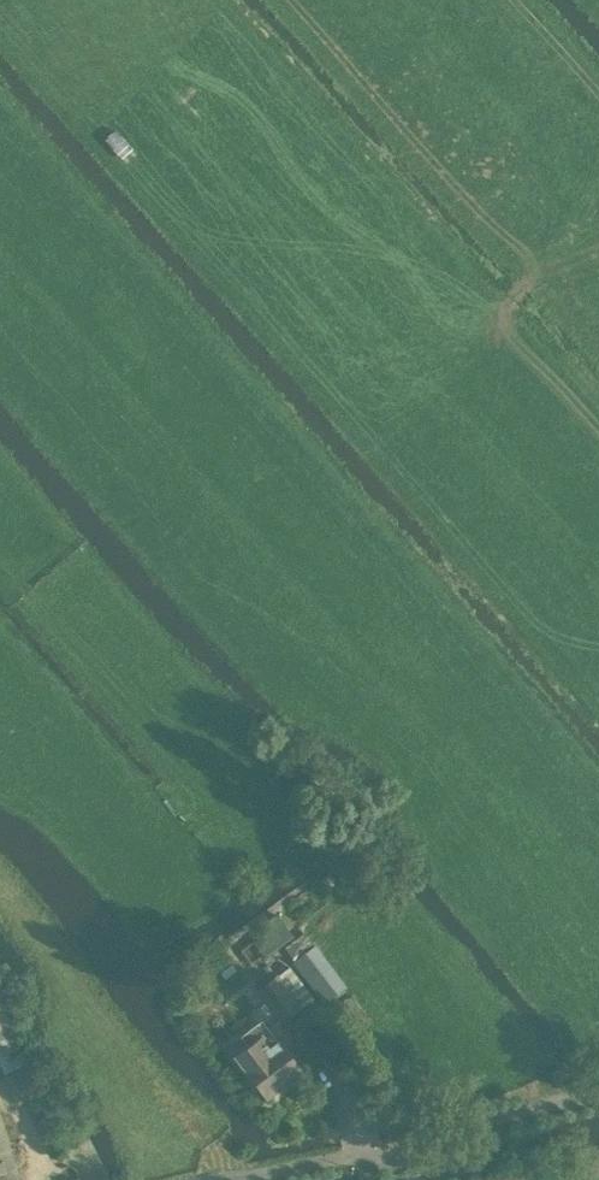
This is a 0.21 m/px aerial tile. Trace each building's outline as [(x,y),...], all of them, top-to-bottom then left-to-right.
[(258,934),(252,939),(264,955),(294,932),(280,914),(256,932),(258,934)] [(295,961),(315,992),(332,981),(312,950),(295,961)] [(277,975),(258,990),(282,1020),(301,1005),(277,975)] [(14,1048),(0,1015),(0,1054),(14,1048)] [(246,1045),(234,1054),(265,1095),(300,1069),(278,1039),(272,1043),(269,1038),(257,1023),(240,1036),(246,1045)] [(35,1063),(3,1075),(16,1105),(47,1092),(35,1063)] [(0,1115),(0,1179),(19,1179),(0,1115)]
